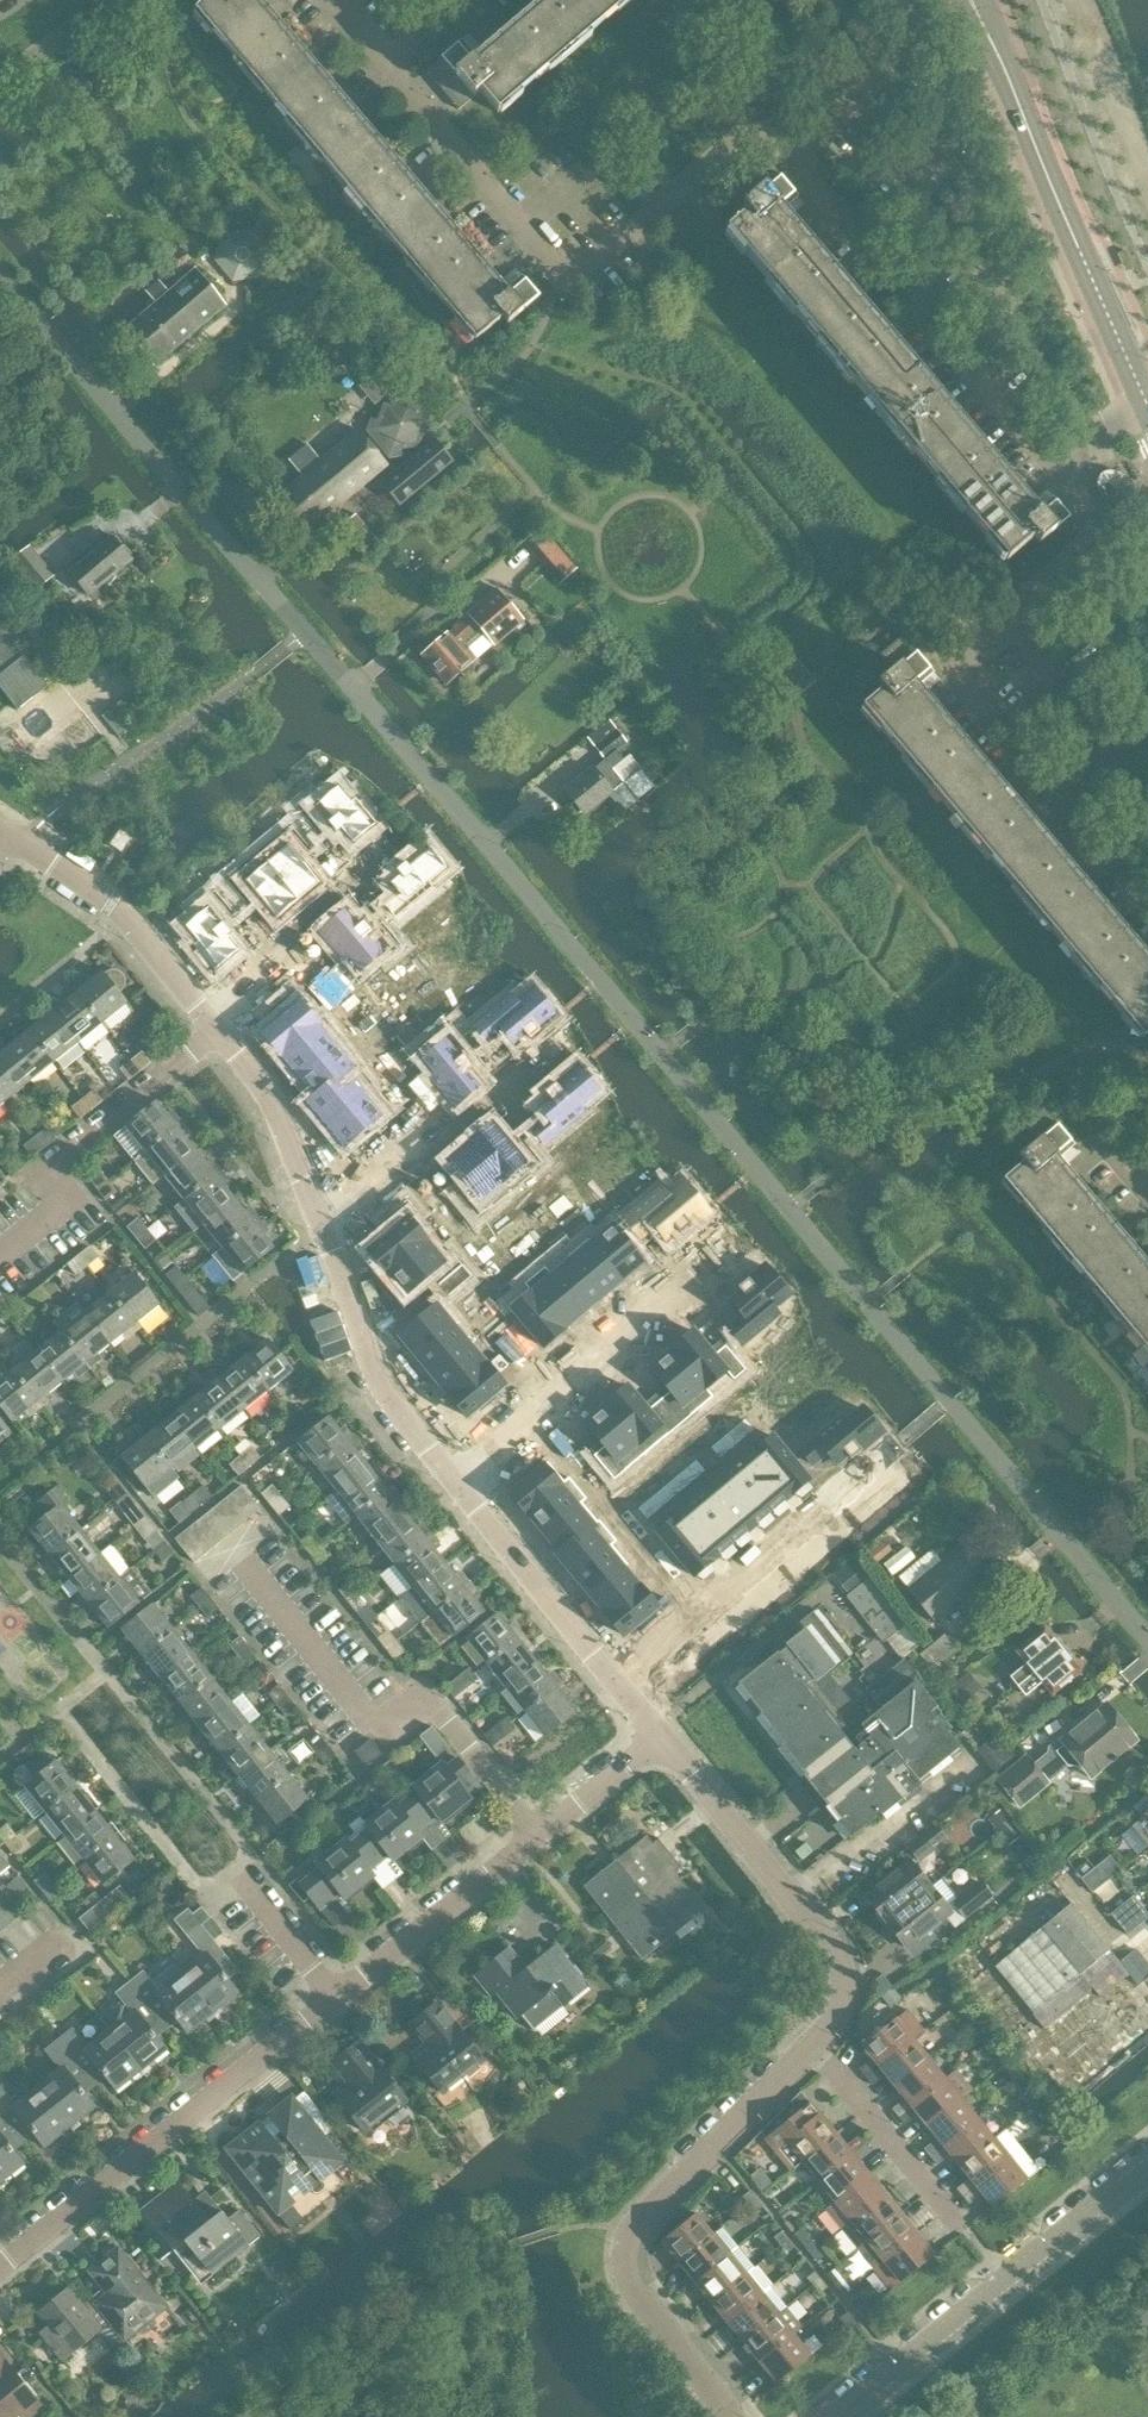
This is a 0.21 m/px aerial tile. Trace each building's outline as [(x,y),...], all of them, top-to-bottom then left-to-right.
[(194,12),(196,13),(198,11),(266,92),(276,103),(277,104),(305,138),(307,139),(335,173),(336,174),(366,209),(367,210),(395,243),(396,244),(476,338),(474,340),(475,342),(502,318),(508,324),(524,310),(525,310),(524,310),(540,296),(525,279),(509,292),(499,281),(498,282),(494,286),(476,265),(445,228),(450,224),(438,211),(437,209),(432,213),(413,190),(417,187),(407,175),(403,179),(394,168),(352,119),(344,109),(348,105),(338,93),(334,97),(314,74),(319,70),(318,70),(308,58),(306,55),(301,59),(270,23),(252,2),(254,0),(208,0),(194,12)] [(424,72),(425,73),(426,72),(459,110),(474,97),(474,98),(480,92),(498,113),(500,112),(498,109),(609,14),(626,0),(553,0),(509,37),(488,56),(484,51),(483,50),(471,59),(458,43),(441,58),(424,72)] [(746,215),(725,232),(727,234),(729,232),(1006,559),(1004,561),(1006,563),(1007,561),(1016,554),(1033,540),(1038,546),(1055,532),(1054,531),(1070,518),(1057,501),(1056,500),(1040,514),(1030,502),(1029,503),(1024,507),(1004,484),(957,428),(951,421),(855,308),(852,304),(804,247),(783,223),(788,219),(789,218),(779,207),(795,193),(793,191),(781,176),(766,159),(765,160),(766,161),(754,172),(748,176),(736,187),(729,192),(728,193),(741,209),(746,215)] [(249,231),(223,236),(214,261),(231,281),(258,277),(266,252),(249,231)] [(148,292),(156,302),(125,328),(156,365),(224,307),(195,270),(169,291),(160,282),(148,292)] [(427,421),(410,400),(384,406),(377,423),(371,420),(366,432),(388,458),(400,455),(400,449),(417,446),(427,421)] [(302,477),(275,499),(304,534),(386,466),(357,431),(317,464),(305,450),(291,462),(290,460),(289,461),(302,477)] [(452,462),(434,440),(381,484),(399,506),(452,462)] [(1114,509),(1117,514),(1132,506),(1114,475),(1100,483),(1103,489),(1098,491),(1103,500),(1104,500),(1110,511),(1114,509)] [(365,526),(355,514),(341,526),(351,538),(365,526)] [(90,547),(65,567),(88,596),(131,561),(129,558),(131,555),(124,547),(121,548),(112,538),(95,552),(90,547)] [(12,562),(36,591),(54,576),(30,547),(12,562)] [(446,634),(422,655),(447,684),(471,664),(492,645),(494,647),(523,621),(496,589),(467,615),(471,619),(457,632),(454,629),(447,635),(446,634)] [(17,712),(48,688),(24,657),(21,660),(13,649),(22,642),(12,629),(10,630),(1,620),(15,609),(4,595),(0,598),(0,690),(17,712)] [(860,708),(862,710),(864,708),(895,744),(1005,874),(1142,1035),(1139,1037),(1141,1039),(1147,1033),(1147,970),(1077,886),(918,699),(923,695),(924,694),(915,683),(931,669),(927,664),(920,656),(903,636),(864,669),(876,684),(881,690),(860,708)] [(151,702),(140,688),(125,699),(132,707),(137,713),(151,702)] [(624,742),(608,721),(588,737),(604,758),(624,742)] [(571,806),(577,813),(582,812),(584,814),(623,782),(612,769),(623,760),(615,750),(565,792),(574,802),(571,806)] [(309,800),(296,810),(317,835),(328,825),(335,834),(340,831),(348,840),(351,844),(352,845),(354,844),(359,840),(377,824),(373,819),(375,816),(362,801),(360,803),(355,798),(351,802),(338,786),(314,806),(309,800)] [(291,826),(258,854),(298,902),(320,884),(305,866),(300,860),(311,851),(311,850),(291,826)] [(109,845),(121,853),(132,837),(120,829),(109,845)] [(398,895),(384,908),(394,921),(434,888),(430,883),(447,869),(427,844),(395,871),(398,875),(388,884),(398,895)] [(258,854),(225,881),(245,905),(246,905),(257,896),(262,902),(277,920),(298,902),(258,854)] [(208,907),(183,927),(196,942),(192,946),(196,951),(193,954),(207,969),(209,967),(214,973),(233,957),(237,953),(239,952),(238,950),(235,947),(227,937),(231,933),(224,924),(235,915),(215,891),(203,901),(208,907)] [(340,917),(321,932),(344,959),(348,955),(361,970),(385,951),(390,957),(402,946),(382,922),(370,932),(363,923),(359,926),(350,917),(347,913),(346,911),(344,913),(340,917)] [(84,978),(73,987),(102,1024),(127,1005),(119,994),(124,990),(125,989),(126,987),(127,985),(127,983),(127,980),(127,978),(126,977),(126,975),(124,974),(124,973),(122,971),(121,971),(118,970),(116,969),(114,969),(112,969),(110,970),(108,971),(107,972),(103,975),(102,973),(89,983),(84,978)] [(65,1002),(53,1012),(78,1044),(102,1024),(73,987),(61,996),(65,1002)] [(490,1014),(476,1027),(489,1043),(504,1030),(516,1045),(526,1036),(529,1041),(556,1019),(531,989),(515,1003),(511,997),(490,1014)] [(273,1025),(263,1034),(281,1056),(318,1025),(317,1024),(299,1003),(298,1005),(288,994),(264,1014),(273,1025)] [(354,995),(341,1006),(347,1013),(360,1003),(354,995)] [(36,1017),(24,1026),(54,1063),(78,1044),(53,1012),(40,1022),(36,1017)] [(377,1023),(371,1016),(358,1026),(365,1034),(377,1023)] [(318,1025),(281,1056),(298,1076),(339,1042),(321,1021),(317,1024),(318,1025)] [(441,1031),(416,1052),(437,1076),(432,1080),(455,1107),(473,1091),(479,1086),(475,1081),(467,1071),(471,1067),(464,1058),(475,1049),(455,1024),(443,1034),(441,1031)] [(17,1040),(4,1050),(30,1082),(54,1063),(24,1026),(13,1035),(17,1040)] [(339,1042),(298,1076),(315,1097),(316,1097),(354,1065),(354,1066),(357,1064),(339,1042)] [(6,1102),(30,1082),(4,1050),(0,1054),(0,1095),(6,1102)] [(143,1052),(132,1061),(140,1072),(151,1063),(143,1052)] [(387,1053),(379,1060),(389,1072),(397,1065),(387,1053)] [(140,1072),(132,1061),(121,1070),(129,1081),(140,1072)] [(315,1097),(308,1103),(326,1124),(372,1086),(354,1066),(354,1065),(316,1097),(315,1097)] [(389,1072),(399,1084),(407,1077),(397,1065),(389,1072)] [(548,1118),(534,1131),(544,1143),(559,1131),(583,1111),(580,1106),(597,1092),(577,1067),(545,1094),(548,1098),(538,1106),(548,1118)] [(372,1086),(326,1124),(345,1146),(355,1137),(357,1140),(373,1127),(370,1124),(390,1108),(372,1086)] [(94,1091),(83,1100),(92,1111),(103,1102),(94,1091)] [(92,1111),(83,1100),(72,1109),(81,1120),(92,1111)] [(125,1128),(114,1136),(134,1161),(145,1152),(182,1122),(173,1111),(167,1115),(157,1102),(125,1127),(125,1128)] [(1002,1180),(1003,1182),(1005,1180),(1065,1251),(1085,1274),(1086,1275),(1114,1308),(1115,1309),(1144,1344),(1145,1345),(1147,1348),(1147,1266),(1146,1263),(1141,1267),(1121,1243),(1126,1240),(1126,1239),(1116,1227),(1113,1224),(1109,1228),(1060,1171),(1065,1167),(1065,1166),(1056,1155),(1072,1141),(1044,1108),(1043,1107),(1041,1108),(1042,1109),(1005,1141),(1018,1156),(1017,1157),(1022,1162),(1002,1180)] [(145,1152),(134,1161),(153,1185),(164,1176),(196,1151),(186,1138),(191,1134),(182,1122),(145,1152)] [(491,1125),(470,1143),(510,1191),(543,1164),(523,1140),(511,1149),(491,1125)] [(46,1130),(35,1138),(44,1149),(55,1141),(46,1130)] [(44,1149),(35,1138),(24,1147),(33,1158),(44,1149)] [(574,1140),(552,1159),(561,1170),(584,1151),(574,1140)] [(470,1143),(448,1161),(463,1180),(468,1185),(457,1194),(457,1195),(477,1219),(510,1191),(470,1143)] [(196,1151),(164,1176),(183,1201),(221,1171),(211,1159),(206,1164),(196,1151)] [(88,1179),(97,1190),(108,1181),(99,1170),(88,1179)] [(183,1201),(175,1207),(194,1231),(203,1225),(235,1199),(225,1187),(230,1182),(221,1171),(183,1201)] [(108,1181),(97,1190),(106,1201),(117,1192),(108,1181)] [(641,1208),(626,1221),(639,1237),(654,1224),(666,1239),(676,1230),(680,1235),(706,1213),(682,1183),(665,1197),(661,1191),(641,1208)] [(573,1207),(563,1196),(556,1202),(565,1213),(573,1207)] [(235,1199),(203,1225),(222,1249),(259,1219),(250,1208),(245,1212),(235,1199)] [(387,1236),(368,1251),(387,1273),(425,1241),(408,1220),(417,1212),(407,1200),(383,1220),(384,1221),(392,1231),(387,1236)] [(565,1213),(556,1202),(549,1208),(558,1219),(565,1213)] [(127,1228),(136,1239),(147,1230),(138,1219),(127,1228)] [(222,1249),(212,1257),(233,1281),(273,1248),(263,1235),(269,1231),(259,1219),(222,1249)] [(592,1243),(591,1243),(622,1280),(642,1263),(612,1226),(592,1243)] [(147,1230),(136,1239),(145,1250),(156,1241),(147,1230)] [(521,1240),(528,1248),(540,1238),(534,1230),(521,1240)] [(588,1238),(567,1256),(571,1260),(602,1297),(622,1280),(591,1243),(592,1243),(588,1238)] [(509,1251),(516,1258),(528,1248),(521,1240),(509,1251)] [(425,1241),(387,1273),(405,1295),(423,1279),(429,1274),(438,1286),(462,1266),(452,1254),(443,1262),(425,1241)] [(89,1247),(78,1256),(87,1267),(98,1258),(89,1247)] [(87,1267),(78,1256),(67,1265),(76,1276),(87,1267)] [(552,1276),(582,1313),(602,1297),(571,1260),(552,1276)] [(487,1282),(500,1271),(494,1264),(481,1274),(487,1282)] [(462,1266),(438,1286),(448,1297),(472,1277),(462,1266)] [(177,1267),(166,1276),(175,1287),(186,1278),(177,1267)] [(545,1267),(524,1285),(528,1289),(563,1330),(582,1313),(552,1276),(545,1267)] [(743,1316),(728,1328),(742,1344),(757,1332),(777,1315),(772,1309),(789,1296),(764,1267),(738,1289),(741,1293),(731,1302),(743,1316)] [(133,1274),(108,1293),(138,1331),(150,1321),(146,1316),(159,1306),(133,1274)] [(186,1278),(175,1287),(183,1298),(193,1311),(204,1302),(194,1289),(186,1278)] [(41,1286),(30,1295),(39,1306),(50,1297),(41,1286)] [(528,1289),(508,1306),(542,1347),(563,1330),(528,1289)] [(108,1293),(84,1313),(110,1345),(122,1335),(127,1340),(138,1331),(108,1293)] [(39,1306),(30,1295),(19,1303),(28,1314),(39,1306)] [(492,1316),(500,1310),(489,1297),(482,1303),(492,1316)] [(441,1303),(400,1337),(417,1357),(454,1326),(455,1327),(459,1324),(441,1303)] [(77,1304),(53,1323),(60,1332),(90,1369),(101,1360),(97,1355),(110,1345),(84,1313),(77,1304)] [(512,1325),(504,1331),(515,1343),(522,1337),(512,1325)] [(454,1326),(417,1357),(434,1377),(471,1346),(455,1327),(454,1326)] [(60,1332),(36,1352),(61,1383),(74,1373),(78,1379),(90,1369),(60,1332)] [(694,1332),(672,1350),(704,1388),(705,1388),(725,1371),(734,1380),(746,1370),(725,1346),(714,1356),(694,1332)] [(525,1355),(532,1349),(522,1337),(515,1343),(525,1355)] [(250,1345),(238,1355),(268,1392),(293,1372),(267,1340),(254,1351),(250,1345)] [(471,1346),(434,1377),(450,1397),(487,1366),(471,1346)] [(672,1350),(650,1368),(670,1392),(659,1401),(680,1425),(713,1397),(705,1388),(704,1388),(672,1350)] [(36,1352),(12,1371),(41,1408),(53,1399),(49,1394),(61,1383),(36,1352)] [(231,1369),(218,1379),(244,1411),(268,1392),(238,1355),(227,1364),(231,1369)] [(487,1366),(450,1397),(467,1418),(478,1408),(480,1411),(496,1398),(493,1396),(504,1387),(487,1366)] [(0,1380),(0,1407),(12,1423),(26,1412),(30,1417),(41,1408),(12,1371),(0,1380)] [(201,1384),(190,1393),(220,1431),(244,1411),(218,1379),(206,1389),(201,1384)] [(628,1386),(606,1405),(647,1453),(680,1425),(659,1401),(648,1410),(643,1405),(628,1386)] [(182,1408),(170,1418),(196,1450),(220,1431),(190,1393),(178,1403),(182,1408)] [(606,1405),(585,1423),(600,1441),(605,1447),(594,1456),(593,1456),(614,1480),(647,1453),(606,1405)] [(816,1440),(801,1452),(812,1465),(826,1452),(836,1464),(846,1456),(850,1460),(882,1434),(861,1409),(844,1424),(840,1419),(816,1440)] [(300,1410),(289,1418),(298,1429),(309,1421),(300,1410)] [(153,1423),(141,1432),(171,1469),(196,1450),(170,1418),(157,1428),(153,1423)] [(298,1429),(289,1418),(278,1427),(287,1438),(298,1429)] [(329,1418),(297,1443),(317,1468),(354,1438),(345,1427),(340,1431),(329,1418)] [(745,1419),(736,1426),(746,1437),(754,1430),(745,1419)] [(10,1436),(0,1423),(0,1444),(10,1436)] [(736,1426),(728,1433),(737,1444),(746,1437),(736,1426)] [(134,1447),(121,1457),(147,1489),(154,1498),(179,1478),(171,1469),(141,1432),(130,1441),(134,1447)] [(728,1433),(719,1441),(729,1451),(737,1444),(728,1433)] [(771,1436),(657,1532),(694,1577),(809,1481),(771,1436)] [(354,1438),(317,1468),(336,1492),(368,1467),(358,1454),(364,1450),(354,1438)] [(719,1441),(711,1448),(720,1459),(729,1451),(719,1441)] [(252,1448),(241,1457),(250,1468),(261,1459),(252,1448)] [(581,1469),(589,1462),(578,1449),(570,1456),(581,1469)] [(250,1468),(241,1457),(230,1466),(239,1477),(250,1468)] [(696,1460),(638,1509),(647,1520),(705,1471),(696,1460)] [(524,1481),(510,1493),(527,1514),(564,1483),(564,1482),(547,1462),(539,1469),(537,1466),(522,1479),(524,1481)] [(600,1465),(593,1472),(603,1484),(611,1477),(600,1465)] [(336,1492),(327,1500),(346,1524),(356,1516),(393,1487),(384,1475),(378,1479),(368,1467),(336,1492)] [(613,1496),(621,1489),(611,1477),(603,1484),(613,1496)] [(564,1483),(527,1514),(544,1533),(581,1502),(581,1503),(586,1499),(569,1478),(564,1482),(564,1483)] [(106,1492),(115,1503),(126,1494),(117,1483),(106,1492)] [(261,1495),(269,1506),(280,1497),(272,1486),(261,1495)] [(203,1487),(192,1496),(201,1507),(212,1498),(203,1487)] [(242,1487),(230,1496),(249,1520),(261,1510),(242,1487)] [(393,1487),(356,1516),(375,1541),(407,1515),(397,1503),(402,1498),(393,1487)] [(40,1522),(29,1531),(40,1544),(34,1548),(43,1560),(81,1530),(61,1505),(66,1501),(56,1489),(30,1509),(40,1522)] [(126,1494),(115,1503),(124,1514),(135,1505),(126,1494)] [(201,1507),(192,1496),(181,1505),(190,1516),(201,1507)] [(230,1496),(219,1505),(238,1528),(249,1520),(230,1496)] [(280,1497),(269,1506),(278,1517),(289,1508),(280,1497)] [(581,1502),(544,1533),(560,1552),(560,1553),(598,1522),(597,1522),(581,1503),(581,1502)] [(219,1505),(208,1514),(227,1537),(238,1528),(219,1505)] [(630,1528),(638,1522),(628,1510),(620,1516),(630,1528)] [(208,1514),(198,1522),(216,1546),(227,1537),(208,1514)] [(407,1515),(375,1541),(394,1565),(432,1535),(422,1523),(417,1528),(407,1515)] [(560,1552),(556,1555),(574,1576),(611,1545),(611,1546),(616,1542),(599,1520),(597,1522),(598,1522),(560,1553),(560,1552)] [(198,1522),(187,1531),(206,1554),(216,1546),(198,1522)] [(640,1540),(648,1534),(638,1522),(630,1528),(640,1540)] [(81,1530),(43,1560),(53,1572),(58,1567),(68,1580),(100,1554),(81,1530)] [(145,1540),(153,1551),(164,1542),(156,1531),(145,1540)] [(206,1554),(187,1531),(175,1540),(194,1564),(206,1554)] [(299,1543),(308,1554),(319,1546),(310,1534),(299,1543)] [(394,1565),(380,1576),(399,1600),(401,1599),(414,1589),(446,1564),(435,1551),(441,1547),(432,1535),(394,1565)] [(970,1538),(907,1590),(935,1623),(997,1570),(970,1538)] [(164,1542),(153,1551),(162,1562),(173,1553),(164,1542)] [(611,1545),(574,1576),(590,1596),(623,1568),(624,1569),(628,1565),(611,1546),(611,1545)] [(100,1554),(68,1580),(78,1592),(73,1597),(82,1608),(119,1579),(130,1570),(111,1546),(100,1554)] [(319,1546),(308,1554),(317,1565),(328,1557),(319,1546)] [(671,1562),(661,1549),(653,1556),(663,1568),(671,1562)] [(673,1580),(681,1574),(671,1562),(663,1568),(673,1580)] [(414,1589),(401,1599),(420,1623),(433,1613),(470,1584),(461,1572),(456,1576),(446,1564),(414,1589)] [(119,1579),(82,1608),(91,1620),(97,1616),(108,1629),(139,1603),(127,1588),(140,1578),(132,1568),(130,1570),(119,1579)] [(623,1568),(590,1596),(607,1615),(640,1588),(624,1569),(623,1568)] [(338,1592),(347,1603),(358,1594),(349,1583),(338,1592)] [(470,1584),(433,1613),(453,1638),(485,1613),(474,1599),(479,1595),(470,1584)] [(190,1597),(199,1608),(210,1600),(201,1588),(190,1597)] [(640,1588),(607,1615),(624,1636),(638,1624),(640,1627),(655,1614),(653,1612),(657,1608),(640,1588)] [(358,1594),(347,1603),(355,1614),(367,1605),(358,1594)] [(210,1600),(199,1608),(208,1619),(219,1611),(210,1600)] [(126,1648),(135,1660),(173,1630),(153,1605),(121,1630),(131,1644),(126,1648)] [(884,1712),(870,1722),(869,1721),(868,1722),(870,1724),(869,1725),(829,1675),(851,1658),(850,1657),(849,1657),(814,1613),(815,1612),(814,1612),(780,1639),(781,1640),(782,1639),(788,1647),(779,1655),(777,1653),(737,1685),(738,1686),(739,1685),(761,1713),(759,1715),(783,1744),(781,1746),(805,1776),(803,1777),(827,1806),(825,1808),(848,1837),(847,1838),(848,1839),(879,1815),(881,1817),(919,1786),(919,1787),(921,1786),(962,1752),(932,1714),(942,1707),(904,1659),(903,1659),(903,1660),(867,1689),(867,1688),(866,1689),(884,1712)] [(466,1640),(486,1664),(523,1635),(514,1623),(509,1627),(498,1614),(466,1640)] [(1012,1677),(1019,1686),(1062,1650),(1044,1628),(1016,1651),(1027,1665),(1012,1677)] [(150,1667),(160,1679),(192,1654),(173,1630),(135,1660),(145,1671),(150,1667)] [(376,1640),(385,1651),(396,1642),(387,1631),(376,1640)] [(486,1664),(505,1688),(537,1663),(527,1650),(533,1646),(523,1635),(486,1664)] [(229,1646),(238,1657),(249,1648),(240,1637),(229,1646)] [(396,1642),(385,1651),(394,1662),(405,1653),(396,1642)] [(249,1648),(238,1657),(247,1668),(258,1659),(249,1648)] [(1062,1650),(1019,1686),(1025,1694),(1041,1681),(1052,1695),(1080,1672),(1062,1650)] [(165,1696),(174,1708),(211,1678),(192,1654),(160,1679),(170,1692),(165,1696)] [(505,1688),(525,1713),(562,1683),(553,1671),(547,1676),(537,1663),(505,1688)] [(467,1670),(456,1679),(465,1690),(476,1681),(467,1670)] [(189,1715),(199,1728),(231,1702),(211,1678),(174,1708),(183,1719),(189,1715)] [(465,1690),(456,1679),(445,1688),(454,1699),(465,1690)] [(562,1683),(525,1713),(544,1737),(576,1712),(566,1699),(571,1695),(562,1683)] [(268,1694),(277,1705),(288,1696),(279,1685),(268,1694)] [(288,1696),(277,1705),(285,1716),(297,1707),(288,1696)] [(203,1744),(213,1756),(250,1726),(231,1702),(199,1728),(209,1740),(203,1744)] [(1027,1757),(998,1781),(1019,1806),(1048,1783),(1047,1777),(1069,1759),(1076,1760),(1089,1777),(1091,1779),(1093,1777),(1096,1774),(1112,1761),(1114,1763),(1117,1760),(1116,1758),(1135,1742),(1122,1727),(1124,1725),(1106,1704),(1053,1748),(1052,1755),(1036,1768),(1027,1757)] [(506,1719),(495,1727),(503,1738),(514,1730),(506,1719)] [(227,1763),(237,1776),(269,1751),(250,1726),(213,1756),(222,1768),(227,1763)] [(393,1802),(422,1838),(421,1839),(431,1851),(433,1850),(432,1849),(444,1839),(435,1828),(471,1799),(468,1796),(479,1787),(431,1727),(419,1737),(441,1763),(412,1786),(416,1792),(397,1807),(393,1802)] [(503,1738),(495,1727),(484,1736),(492,1747),(503,1738)] [(307,1742),(315,1753),(327,1745),(318,1734),(307,1742)] [(371,1739),(355,1752),(366,1767),(382,1753),(371,1739)] [(327,1745),(315,1753),(324,1764),(335,1756),(327,1745)] [(242,1793),(251,1804),(289,1775),(269,1751),(237,1776),(247,1789),(242,1793)] [(42,1753),(16,1773),(17,1779),(25,1789),(44,1812),(76,1787),(68,1778),(72,1775),(60,1759),(52,1765),(42,1753)] [(289,1775),(251,1804),(261,1816),(266,1812),(277,1825),(309,1800),(289,1775)] [(76,1787),(44,1812),(63,1836),(99,1808),(87,1793),(83,1796),(76,1787)] [(345,1840),(344,1840),(374,1877),(373,1877),(383,1890),(384,1889),(383,1887),(396,1877),(387,1866),(421,1839),(422,1838),(393,1802),(365,1824),(360,1817),(348,1826),(354,1833),(345,1840)] [(99,1808),(63,1836),(82,1861),(114,1835),(107,1826),(111,1823),(99,1808)] [(1131,1827),(1147,1847),(1147,1813),(1131,1827)] [(4,1844),(15,1835),(6,1824),(0,1829),(0,1839),(4,1844)] [(909,1847),(920,1861),(946,1840),(935,1827),(909,1847)] [(15,1835),(4,1844),(13,1855),(24,1846),(15,1835)] [(114,1835),(82,1861),(102,1886),(138,1857),(125,1842),(122,1845),(114,1835)] [(647,1836),(616,1861),(672,1931),(702,1907),(702,1906),(700,1907),(673,1874),(681,1868),(658,1840),(653,1844),(647,1836)] [(315,1864),(296,1880),(311,1898),(335,1928),(336,1927),(335,1926),(347,1916),(339,1905),(373,1877),(374,1877),(344,1840),(315,1864)] [(9,1867),(2,1857),(0,1855),(0,1874),(9,1867)] [(672,1931),(616,1861),(583,1887),(639,1958),(672,1931)] [(865,1897),(886,1923),(931,1888),(910,1861),(865,1897)] [(33,1882),(42,1893),(53,1884),(45,1873),(33,1882)] [(954,1904),(965,1918),(991,1897),(980,1883),(954,1904)] [(53,1884),(42,1893),(51,1904),(62,1895),(53,1884)] [(0,1888),(0,1906),(13,1922),(25,1913),(3,1886),(0,1888)] [(931,1888),(886,1923),(907,1949),(952,1914),(931,1888)] [(995,1967),(1034,2014),(1032,2015),(1043,2028),(1091,1988),(1101,1999),(1129,1975),(1070,1904),(995,1967)] [(1,1931),(13,1922),(0,1906),(0,1930),(1,1931)] [(188,1909),(174,1921),(203,1956),(181,1974),(212,2013),(237,1993),(227,1981),(239,1972),(202,1926),(211,1919),(201,1907),(193,1914),(188,1909)] [(588,1987),(555,1945),(519,1973),(502,1952),(472,1975),(490,1998),(496,1993),(516,2020),(521,2016),(533,2030),(566,2004),(588,1987)] [(143,1971),(129,1982),(167,2029),(177,2021),(187,2033),(212,2013),(181,1974),(173,1964),(152,1982),(143,1971)] [(120,2022),(109,2031),(141,2070),(165,2050),(156,2038),(167,2029),(129,1982),(115,1993),(125,2006),(120,2022)] [(437,2003),(424,2014),(440,2034),(433,2040),(462,2077),(483,2060),(437,2003)] [(862,2045),(879,2067),(912,2040),(912,2039),(923,2030),(907,2010),(896,2019),(895,2018),(862,2045)] [(440,2034),(424,2014),(411,2024),(426,2043),(412,2055),(442,2093),(462,2077),(433,2040),(440,2034)] [(72,2028),(58,2039),(95,2087),(106,2078),(116,2090),(141,2070),(109,2031),(88,2048),(72,2028)] [(60,2071),(38,2088),(69,2127),(94,2107),(84,2095),(95,2087),(58,2039),(44,2051),(60,2071)] [(879,2067),(895,2087),(928,2060),(912,2040),(879,2067)] [(359,2043),(333,2063),(354,2090),(339,2102),(363,2132),(383,2116),(397,2126),(409,2116),(399,2104),(404,2099),(359,2043)] [(895,2087),(911,2106),(944,2079),(928,2060),(895,2087)] [(859,2069),(866,2077),(874,2070),(870,2065),(865,2065),(859,2069)] [(874,2070),(866,2077),(872,2085),(878,2080),(879,2075),(874,2070)] [(911,2106),(927,2126),(961,2099),(972,2090),(956,2070),(944,2079),(911,2106)] [(0,2085),(0,2114),(24,2144),(35,2135),(44,2147),(69,2127),(38,2088),(16,2105),(0,2085)] [(927,2126),(944,2146),(977,2119),(961,2099),(927,2126)] [(274,2211),(306,2185),(313,2194),(318,2194),(324,2189),(325,2184),(322,2180),(336,2169),(317,2144),(321,2140),(290,2101),(268,2118),(271,2122),(264,2128),(259,2122),(230,2145),(253,2175),(248,2178),(274,2211)] [(791,2171),(802,2162),(836,2135),(809,2103),(765,2139),(791,2171)] [(892,2109),(898,2117),(907,2110),(903,2105),(898,2105),(892,2109)] [(907,2110),(898,2117),(904,2125),(910,2120),(911,2115),(907,2110)] [(23,2164),(13,2152),(24,2144),(0,2114),(0,2182),(23,2164)] [(944,2146),(960,2166),(993,2139),(977,2119),(944,2146)] [(960,2166),(976,2186),(1022,2149),(1005,2129),(993,2139),(960,2166)] [(802,2162),(819,2182),(852,2155),(836,2135),(802,2162)] [(852,2146),(856,2151),(865,2144),(859,2136),(853,2141),(852,2146)] [(865,2144),(856,2151),(860,2156),(865,2157),(871,2152),(865,2144)] [(924,2149),(930,2157),(939,2150),(935,2145),(930,2144),(924,2149)] [(1022,2149),(976,2186),(993,2207),(1039,2170),(1022,2149)] [(939,2150),(930,2157),(937,2165),(943,2160),(943,2155),(939,2150)] [(819,2182),(835,2202),(868,2175),(852,2155),(819,2182)] [(842,2229),(884,2195),(868,2175),(835,2202),(825,2209),(842,2229)] [(956,2189),(963,2197),(972,2190),(968,2185),(962,2184),(956,2189)] [(143,2215),(172,2252),(184,2242),(208,2272),(244,2243),(247,2247),(259,2237),(238,2211),(227,2220),(221,2211),(209,2221),(180,2185),(143,2215)] [(972,2190),(963,2197),(969,2205),(975,2200),(976,2195),(972,2190)] [(741,2198),(748,2206),(756,2199),(750,2191),(741,2198)] [(884,2195),(842,2229),(858,2249),(900,2214),(884,2195)] [(756,2199),(748,2206),(754,2214),(762,2207),(756,2199)] [(679,2262),(712,2235),(695,2214),(662,2241),(679,2262)] [(900,2214),(858,2249),(874,2269),(883,2261),(917,2234),(900,2214)] [(794,2234),(810,2255),(818,2248),(802,2228),(794,2234)] [(719,2229),(712,2235),(679,2262),(695,2282),(736,2249),(719,2229)] [(774,2238),(780,2246),(788,2239),(782,2231),(774,2238)] [(917,2234),(883,2261),(900,2283),(934,2255),(917,2234)] [(788,2239),(780,2246),(787,2254),(795,2247),(788,2239)] [(103,2289),(91,2299),(124,2340),(138,2330),(141,2334),(145,2332),(149,2329),(153,2326),(155,2322),(152,2318),(165,2307),(118,2248),(89,2271),(103,2289)] [(818,2248),(810,2255),(817,2262),(825,2256),(818,2248)] [(736,2249),(695,2282),(711,2302),(752,2269),(736,2249)] [(826,2275),(843,2294),(851,2288),(835,2268),(826,2275)] [(752,2269),(711,2302),(727,2322),(768,2289),(752,2269)] [(806,2278),(813,2286),(821,2279),(814,2271),(806,2278)] [(821,2279),(813,2286),(819,2294),(827,2287),(821,2279)] [(851,2288),(843,2294),(849,2302),(857,2296),(851,2288)] [(124,2340),(91,2299),(81,2307),(67,2289),(38,2312),(49,2326),(40,2333),(62,2360),(99,2331),(122,2360),(133,2351),(124,2340)] [(768,2289),(727,2322),(743,2342),(784,2309),(768,2289)] [(743,2342),(760,2362),(793,2335),(800,2329),(784,2309),(743,2342)] [(839,2319),(846,2327),(854,2320),(847,2312),(839,2319)] [(793,2335),(760,2362),(777,2383),(810,2356),(793,2335)] [(19,2415),(21,2416),(28,2416),(40,2407),(0,2357),(0,2416),(16,2416),(19,2415)]
